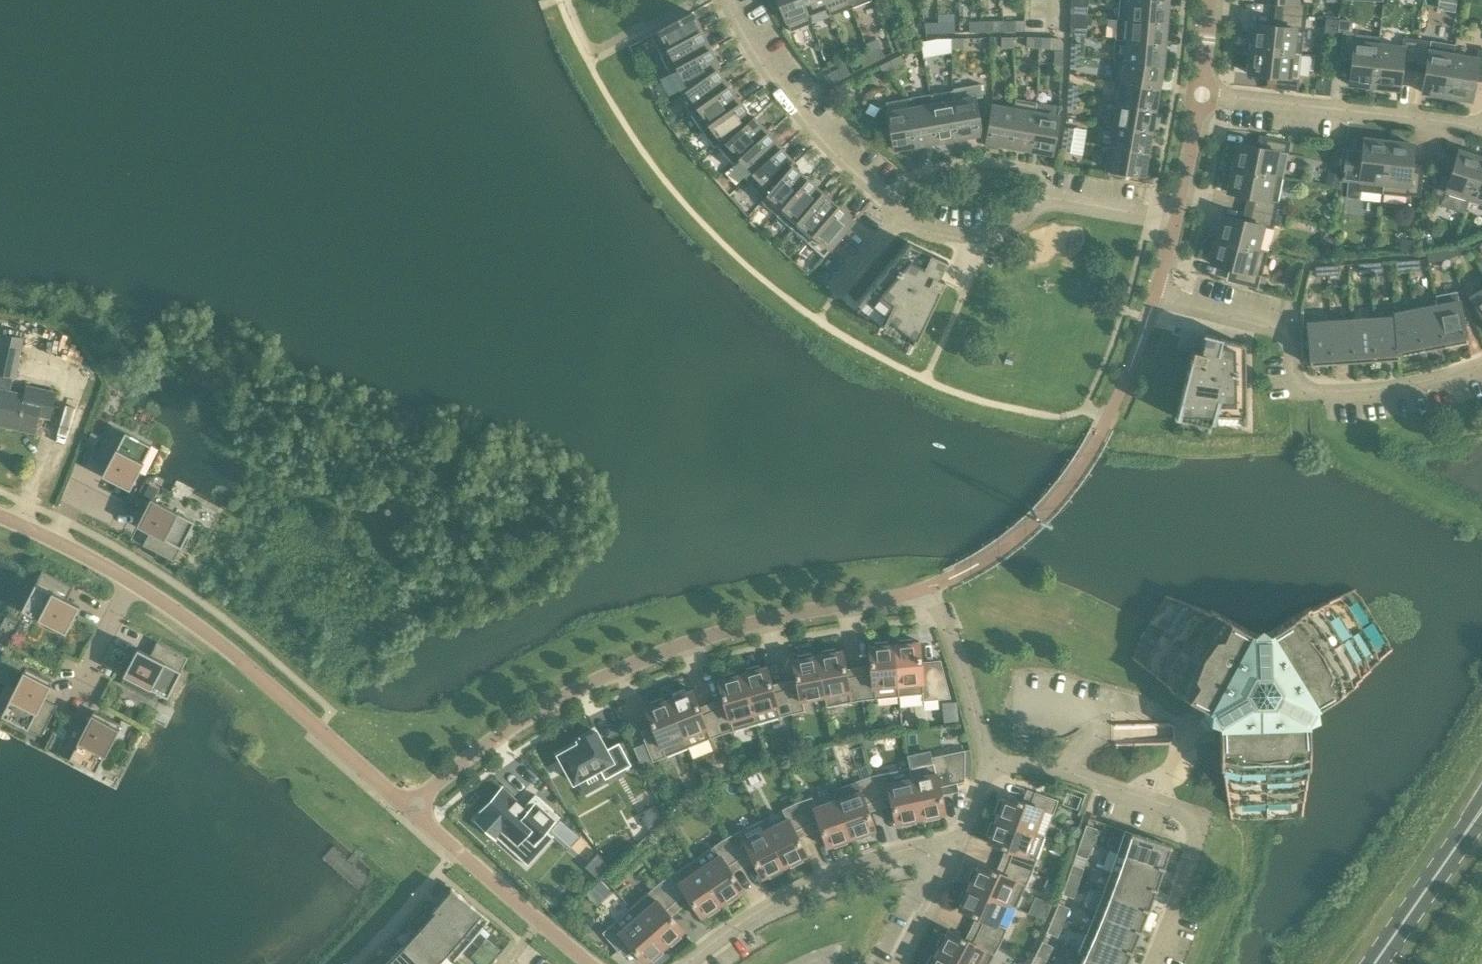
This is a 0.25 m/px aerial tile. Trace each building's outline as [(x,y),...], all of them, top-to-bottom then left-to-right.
[(803,0),(779,0),(792,32),(793,31),(792,29),(811,22),(812,24),(813,23),(809,13),(809,14),(803,0)] [(826,0),(803,0),(809,14),(809,13),(828,6),(829,6),(826,0)] [(850,0),(826,0),(829,6),(828,6),(832,16),(833,15),(833,13),(851,6),(852,6),(850,0)] [(852,6),(851,6),(852,8),(871,0),(850,0),(852,6)] [(1122,17),(1120,17),(1119,19),(1130,20),(1130,19),(1167,22),(1168,0),(1123,0),(1122,17)] [(1256,0),(1281,2),(1280,14),(1306,16),(1306,6),(1306,2),(1305,2),(1305,3),(1298,2),(1298,0),(1256,0)] [(1087,15),(1088,7),(1074,5),(1074,14),(1087,15)] [(1314,6),(1306,6),(1306,16),(1313,17),(1314,6)] [(702,32),(702,31),(693,15),(694,14),(693,13),(652,35),(660,51),(661,54),(702,32)] [(1306,16),(1280,14),(1279,26),(1255,24),(1254,24),(1252,49),(1293,53),(1295,37),(1303,38),(1306,16)] [(1356,34),(1348,33),(1350,16),(1340,15),(1339,32),(1344,32),(1341,58),(1353,59),(1350,83),(1351,83),(1351,84),(1375,86),(1379,45),(1355,42),(1356,35),(1356,34)] [(1130,19),(1130,20),(1128,40),(1165,43),(1167,22),(1130,19)] [(1002,21),(982,22),(982,32),(1002,31),(1002,21)] [(1024,21),(1016,21),(1004,21),(1004,31),(1024,31),(1024,21)] [(982,32),(982,22),(970,22),(970,32),(982,32)] [(943,33),(943,23),(931,23),(931,33),(943,33)] [(955,23),(943,23),(943,33),(955,33),(955,23)] [(1087,37),(1087,28),(1073,27),(1073,36),(1087,37)] [(906,36),(910,45),(921,39),(916,30),(906,36)] [(702,31),(702,32),(661,54),(669,69),(671,72),(711,50),(702,33),(703,32),(703,31),(702,31)] [(910,45),(906,36),(895,41),(899,50),(910,45)] [(1002,47),(1014,47),(1014,37),(1002,37),(1002,47)] [(1039,48),(1040,37),(1028,37),(1027,47),(1039,48)] [(1040,37),(1039,48),(1051,48),(1064,48),(1064,38),(1052,38),(1040,37)] [(938,38),(937,38),(939,54),(952,51),(951,38),(938,38)] [(952,39),(952,49),(964,48),(964,38),(952,39)] [(1163,65),(1165,43),(1128,40),(1115,39),(1113,59),(1115,59),(1115,60),(1126,61),(1126,62),(1162,66),(1163,65)] [(1379,45),(1375,86),(1399,89),(1399,88),(1400,88),(1402,64),(1414,65),(1418,40),(1404,39),(1404,40),(1404,47),(1379,45)] [(1423,92),(1447,96),(1454,54),(1456,44),(1430,41),(1430,42),(1418,40),(1414,65),(1427,67),(1423,92)] [(1072,43),(1071,55),(1081,56),(1082,44),(1072,43)] [(871,54),(875,62),(886,57),(881,48),(871,54)] [(711,50),(671,72),(682,95),(683,95),(718,70),(718,71),(722,69),(721,67),(720,68),(712,51),(713,51),(712,49),(711,50)] [(1293,53),(1252,49),(1249,73),(1274,76),(1273,87),(1298,90),(1299,78),(1298,78),(1291,77),(1293,53)] [(1447,96),(1471,100),(1471,99),(1472,99),(1476,75),(1481,76),(1481,50),(1479,50),(1479,51),(1478,58),(1454,54),(1447,96)] [(1054,65),(1063,65),(1064,51),(1055,51),(1054,65)] [(875,62),(871,54),(860,59),(864,68),(875,62)] [(891,61),(896,70),(907,64),(902,55),(891,61)] [(1081,56),(1071,55),(1070,67),(1080,68),(1081,56)] [(1112,82),(1122,84),(1123,83),(1159,89),(1163,67),(1162,67),(1162,66),(1126,62),(1126,61),(1115,60),(1111,82),(1112,82)] [(896,70),(891,61),(881,66),(885,75),(896,70)] [(847,66),(836,71),(841,80),(851,74),(847,66)] [(683,95),(682,95),(680,96),(690,111),(692,114),(729,87),(718,71),(718,70),(683,95)] [(841,80),(836,71),(825,76),(830,85),(841,80)] [(1123,83),(1122,84),(1119,104),(1155,110),(1159,89),(1123,83)] [(982,134),(976,98),(983,97),(980,84),(953,89),(955,101),(954,101),(960,138),(982,134),(981,134),(982,134)] [(1069,85),(1069,97),(1079,97),(1079,85),(1069,85)] [(729,87),(692,114),(702,128),(701,128),(703,131),(741,104),(740,103),(730,88),(731,87),(730,86),(729,87)] [(910,98),(909,99),(911,109),(917,145),(939,142),(932,105),(930,94),(910,98)] [(1079,97),(1069,97),(1068,109),(1078,109),(1079,97)] [(887,103),(869,106),(875,138),(884,137),(885,141),(894,140),(895,149),(896,149),(917,145),(911,109),(909,99),(908,99),(909,101),(889,104),(889,102),(887,102),(887,103)] [(1017,99),(1015,109),(1016,109),(1010,146),(1031,150),(1037,113),(1037,102),(1017,99)] [(960,138),(954,101),(932,105),(939,142),(960,138)] [(1059,106),(1037,102),(1037,113),(1031,150),(1052,153),(1053,153),(1059,117),(1058,117),(1059,106)] [(741,104),(703,131),(715,148),(718,146),(752,121),(752,120),(741,105),(742,104),(741,103),(740,103),(741,104)] [(1119,104),(1115,126),(1152,132),(1155,110),(1119,104)] [(1016,109),(1015,109),(994,106),(987,142),(988,142),(1010,146),(1016,109)] [(755,117),(752,120),(752,121),(718,146),(733,162),(732,162),(735,165),(769,133),(768,133),(756,119),(757,119),(755,117)] [(1152,132),(1115,126),(1112,147),(1148,153),(1152,132)] [(1066,127),(1064,139),(1073,140),(1076,129),(1066,127)] [(768,133),(769,133),(735,165),(746,177),(746,178),(748,180),(782,149),(782,148),(769,134),(770,133),(769,132),(768,133)] [(1234,168),(1275,176),(1283,177),(1288,153),(1290,142),(1265,137),(1263,148),(1239,143),(1239,144),(1238,144),(1234,168)] [(1073,140),(1064,139),(1062,150),(1071,152),(1073,140)] [(1359,199),(1360,191),(1385,194),(1385,191),(1384,191),(1385,183),(1389,141),(1365,139),(1363,151),(1346,149),(1343,180),(1349,180),(1347,197),(1359,199)] [(1389,141),(1385,183),(1384,191),(1385,191),(1407,194),(1407,196),(1408,196),(1409,194),(1420,195),(1423,170),(1411,169),(1414,144),(1389,141)] [(748,180),(765,199),(765,200),(794,167),(797,164),(796,163),(795,164),(783,150),(784,149),(783,147),(782,148),(782,149),(748,180)] [(1148,153),(1112,147),(1108,168),(1108,169),(1110,169),(1109,172),(1109,174),(1124,177),(1125,175),(1124,175),(1125,172),(1144,175),(1148,153)] [(1481,161),(1481,157),(1460,150),(1460,151),(1459,151),(1452,174),(1441,171),(1433,195),(1445,199),(1445,197),(1447,190),(1470,198),(1481,161)] [(1470,198),(1481,202),(1481,161),(1470,198)] [(765,200),(765,199),(763,201),(776,213),(779,215),(809,180),(808,180),(794,167),(765,200)] [(1283,177),(1275,176),(1234,168),(1229,192),(1253,197),(1251,209),(1276,215),(1283,177)] [(1329,170),(1327,185),(1340,187),(1342,172),(1329,170)] [(809,180),(779,215),(792,226),(791,227),(794,229),(824,194),(823,193),(809,181),(810,180),(809,179),(808,180),(809,180)] [(823,193),(824,194),(794,229),(807,240),(806,240),(809,243),(839,207),(824,195),(825,194),(824,192),(823,193)] [(839,207),(809,243),(825,256),(856,221),(855,220),(854,220),(840,208),(841,207),(839,206),(839,207)] [(1223,215),(1217,239),(1258,249),(1264,226),(1272,228),(1273,225),(1276,215),(1251,209),(1248,221),(1224,215),(1224,216),(1223,215)] [(1286,217),(1276,215),(1273,225),(1284,228),(1286,217)] [(1258,249),(1217,239),(1212,263),(1236,269),(1233,280),(1257,286),(1260,275),(1262,276),(1263,274),(1261,274),(1266,252),(1268,253),(1269,251),(1258,249)] [(948,263),(949,261),(932,253),(931,254),(910,244),(859,303),(862,305),(866,299),(888,316),(879,334),(882,336),(890,318),(915,338),(908,353),(910,355),(946,281),(939,278),(947,262),(948,263)] [(1459,245),(1448,248),(1450,257),(1462,255),(1459,245)] [(1450,257),(1448,248),(1436,251),(1438,260),(1450,257)] [(1436,251),(1428,253),(1430,262),(1438,260),(1436,251)] [(1409,260),(1409,270),(1421,269),(1421,259),(1409,260)] [(1409,270),(1409,260),(1397,261),(1397,271),(1409,270)] [(1371,272),(1371,262),(1359,263),(1359,273),(1371,272)] [(1383,262),(1371,262),(1371,272),(1383,272),(1383,262)] [(1328,275),(1328,265),(1316,266),(1316,276),(1328,275)] [(1328,265),(1328,275),(1340,275),(1340,265),(1328,265)] [(1472,296),(1472,297),(1471,297),(1481,315),(1481,290),(1472,296)] [(1460,301),(1459,301),(1457,291),(1436,296),(1438,305),(1445,343),(1444,343),(1445,346),(1457,344),(1456,340),(1467,338),(1460,301)] [(1445,343),(1438,305),(1417,309),(1424,347),(1423,347),(1424,350),(1435,348),(1435,345),(1444,343),(1445,343)] [(1424,347),(1417,309),(1395,313),(1395,317),(1396,317),(1399,355),(1414,352),(1414,349),(1423,347),(1424,347)] [(1395,317),(1374,318),(1377,357),(1376,357),(1376,360),(1388,359),(1388,357),(1399,355),(1396,317),(1395,317)] [(1374,318),(1353,320),(1355,358),(1354,358),(1355,362),(1367,361),(1366,357),(1376,357),(1377,357),(1374,318)] [(1353,320),(1331,321),(1334,360),(1333,360),(1333,363),(1345,362),(1345,359),(1354,358),(1355,358),(1353,320)] [(1334,360),(1331,321),(1309,323),(1309,325),(1303,325),(1304,341),(1310,340),(1312,365),(1324,364),(1323,360),(1333,360),(1334,360)] [(38,417),(51,420),(57,392),(26,386),(25,393),(10,390),(13,378),(15,379),(24,338),(1,333),(0,337),(0,423),(35,430),(38,417)] [(1243,423),(1246,423),(1245,344),(1223,338),(1205,333),(1204,334),(1206,335),(1201,352),(1194,350),(1174,429),(1177,430),(1181,414),(1213,414),(1209,433),(1211,434),(1216,414),(1243,415),(1243,423)] [(112,425),(96,456),(109,463),(103,475),(130,489),(152,445),(112,425)] [(91,432),(86,442),(95,446),(100,437),(91,432)] [(150,485),(144,495),(154,500),(160,490),(150,485)] [(150,532),(143,545),(174,561),(195,521),(151,499),(138,525),(150,532)] [(22,610),(65,632),(79,606),(66,599),(73,586),(42,570),(22,610)] [(1210,742),(1220,742),(1221,772),(1223,773),(1231,819),(1233,819),(1233,818),(1255,817),(1301,816),(1301,817),(1303,817),(1308,770),(1310,769),(1309,717),(1313,709),(1320,705),(1357,682),(1356,680),(1393,650),(1392,649),(1390,649),(1355,591),(1356,590),(1355,589),(1312,608),(1310,606),(1266,634),(1257,634),(1211,610),(1210,611),(1165,595),(1165,596),(1166,597),(1152,622),(1133,657),(1132,656),(1131,658),(1170,686),(1169,688),(1209,709),(1205,717),(1210,726),(1210,742)] [(940,664),(921,666),(919,640),(917,641),(913,642),(912,639),(899,640),(899,643),(895,644),(895,643),(894,643),(899,696),(917,694),(918,700),(945,697),(941,659),(940,660),(940,664)] [(138,648),(124,675),(168,697),(188,657),(157,641),(150,655),(138,648)] [(872,674),(860,675),(863,699),(899,696),(894,643),(893,643),(893,644),(889,644),(889,641),(875,642),(876,646),(871,646),(871,645),(869,645),(872,674)] [(863,699),(860,675),(847,677),(842,649),(840,650),(836,651),(835,648),(822,651),(823,654),(818,655),(818,654),(817,654),(827,706),(863,699)] [(827,706),(817,654),(816,654),(817,655),(812,656),(812,653),(799,655),(799,658),(795,659),(795,658),(793,659),(798,687),(786,689),(791,714),(805,711),(803,701),(825,696),(827,706)] [(743,672),(742,672),(757,723),(791,714),(786,689),(774,693),(766,665),(764,666),(764,667),(760,668),(759,665),(746,669),(747,672),(743,673),(743,672)] [(44,698),(52,681),(26,668),(2,716),(42,736),(57,705),(44,698)] [(726,707),(714,710),(722,734),(757,723),(742,672),(741,673),(737,675),(736,672),(723,676),(724,679),(720,680),(720,679),(718,679),(726,707)] [(669,697),(668,698),(688,747),(722,734),(714,710),(702,715),(692,689),(690,689),(690,690),(686,692),(685,689),(673,694),(674,697),(670,698),(669,697)] [(688,747),(668,698),(668,699),(664,700),(663,698),(650,703),(651,705),(647,707),(647,706),(645,707),(656,734),(645,738),(643,734),(642,734),(653,761),(688,747)] [(85,727),(72,720),(56,751),(96,772),(120,724),(94,711),(85,727)] [(1116,741),(1175,740),(1175,721),(1155,722),(1115,723),(1116,741)] [(581,743),(560,755),(574,781),(598,768),(600,768),(601,770),(606,778),(631,764),(619,743),(606,750),(596,731),(579,740),(581,743)] [(872,735),(864,737),(865,747),(870,746),(873,741),(872,735)] [(912,777),(921,819),(922,819),(922,818),(926,817),(927,820),(940,818),(939,814),(943,814),(944,814),(945,814),(939,786),(965,781),(965,750),(932,757),(933,763),(909,768),(911,778),(912,777)] [(887,772),(871,775),(878,799),(891,797),(897,825),(899,824),(898,823),(903,822),(903,825),(916,823),(916,820),(920,819),(921,819),(912,777),(911,778),(889,782),(887,772)] [(878,799),(871,775),(856,781),(860,791),(837,798),(852,839),(853,839),(852,838),(856,836),(857,839),(870,835),(869,832),(873,830),(873,831),(875,831),(866,804),(878,799)] [(483,813),(478,819),(496,836),(497,835),(502,830),(517,843),(524,835),(532,842),(544,829),(546,831),(560,816),(535,794),(523,807),(503,789),(482,812),(483,813)] [(995,817),(1036,832),(1044,810),(1053,814),(1058,800),(1031,790),(1031,791),(1035,793),(1031,804),(1004,794),(1003,796),(1004,796),(1003,800),(1000,799),(995,812),(998,813),(996,817),(995,817)] [(779,799),(784,808),(782,809),(787,818),(766,829),(785,867),(786,867),(786,866),(790,864),(791,867),(803,861),(802,858),(806,856),(806,857),(808,856),(795,830),(807,825),(797,802),(795,803),(791,794),(779,799)] [(852,839),(837,798),(816,806),(812,797),(797,802),(807,825),(819,820),(828,847),(830,847),(830,846),(834,844),(835,847),(848,843),(846,840),(851,838),(851,839),(852,839)] [(1036,832),(995,817),(995,818),(996,818),(994,823),(992,822),(987,834),(990,835),(988,839),(987,839),(987,841),(1014,850),(1009,862),(1032,872),(1037,858),(1028,854),(1036,832)] [(741,830),(726,837),(738,859),(739,859),(750,853),(763,878),(765,878),(764,877),(768,875),(770,878),(782,872),(780,869),(784,867),(785,868),(785,867),(766,829),(761,819),(741,830)] [(1087,825),(1081,839),(1093,843),(1098,829),(1087,825)] [(1124,833),(1118,852),(1164,868),(1172,845),(1125,830),(1124,832),(1124,833)] [(726,837),(693,859),(723,904),(724,903),(723,902),(727,900),(729,902),(740,895),(738,892),(742,890),(742,891),(744,890),(728,866),(738,859),(726,837)] [(1093,843),(1081,839),(1076,854),(1087,858),(1093,843)] [(596,849),(583,862),(594,873),(606,861),(596,849)] [(1164,868),(1118,852),(1111,872),(1157,889),(1164,868)] [(723,904),(693,859),(661,881),(676,901),(687,894),(703,917),(704,916),(707,913),(709,916),(720,908),(718,906),(722,903),(723,904)] [(1032,872),(1009,862),(1004,874),(978,862),(977,864),(978,864),(976,868),(974,867),(968,879),(971,881),(969,885),(968,884),(968,885),(1007,903),(1016,908),(1032,872)] [(1068,879),(1079,883),(1084,868),(1073,864),(1068,879)] [(1111,872),(1104,892),(1149,910),(1157,889),(1111,872)] [(1079,883),(1068,879),(1063,894),(1074,898),(1079,883)] [(676,901),(661,881),(631,907),(666,948),(667,947),(666,946),(669,943),(672,946),(682,937),(680,934),(683,932),(685,931),(666,909),(676,901)] [(1007,903),(968,885),(968,886),(967,890),(964,889),(959,901),(961,903),(960,907),(959,906),(958,908),(984,919),(979,931),(1001,942),(1007,928),(998,924),(1007,903)] [(436,910),(472,941),(490,919),(452,888),(433,910),(435,911),(436,910)] [(1104,892),(1096,912),(1141,931),(1149,910),(1104,892)] [(1037,894),(1030,910),(1048,917),(1054,901),(1037,894)] [(1053,917),(1064,922),(1070,908),(1059,903),(1053,917)] [(666,948),(631,907),(602,932),(622,954),(622,953),(620,950),(629,942),(647,963),(649,962),(648,962),(651,959),(653,961),(664,953),(662,950),(665,947),(665,948),(666,948)] [(435,911),(420,929),(455,961),(472,941),(436,910),(435,911)] [(1096,912),(1088,932),(1132,951),(1141,931),(1096,912)] [(1064,922),(1053,917),(1047,932),(1058,936),(1064,922)] [(420,929),(403,947),(420,963),(452,963),(455,961),(420,929)] [(936,951),(961,963),(989,963),(1001,942),(979,931),(973,942),(948,929),(947,930),(948,931),(946,935),(943,933),(937,945),(939,947),(937,951),(937,950),(936,951)] [(1088,932),(1079,952),(1085,955),(1106,963),(1127,963),(1132,951),(1088,932)] [(487,938),(479,947),(494,959),(501,950),(487,938)] [(1043,941),(1036,955),(1047,960),(1054,946),(1043,941)] [(386,963),(420,963),(403,947),(386,963)] [(479,947),(472,956),(481,963),(490,963),(494,959),(479,947)] [(936,951),(936,952),(937,952),(935,956),(932,955),(927,963),(961,963),(936,951)] [(1036,955),(1031,963),(1045,963),(1047,960),(1036,955)] [(1085,955),(1081,963),(1106,963),(1085,955)]
